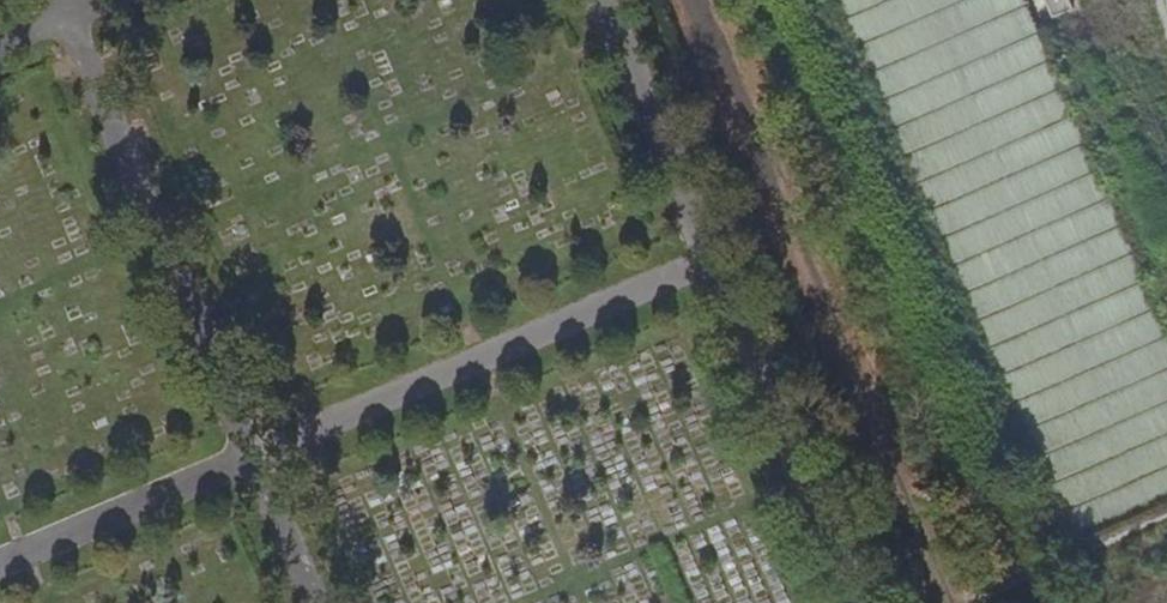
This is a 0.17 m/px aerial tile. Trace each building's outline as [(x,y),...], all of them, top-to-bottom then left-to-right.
[(1054,14),(1075,7),(1072,0),(1049,0),(1054,14)]
